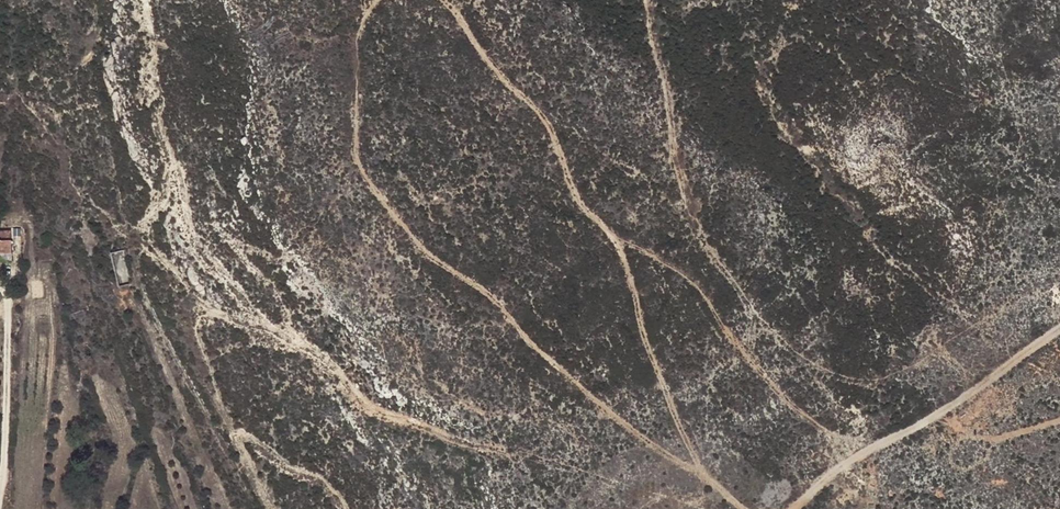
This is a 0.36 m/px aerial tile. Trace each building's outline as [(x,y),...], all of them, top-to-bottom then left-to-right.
[(9,253),(10,232),(0,232),(0,253),(9,253)]
